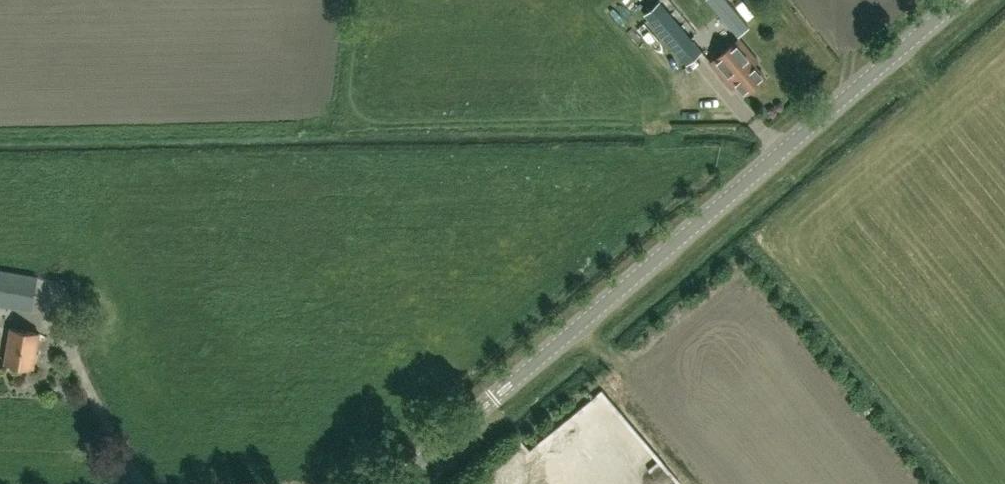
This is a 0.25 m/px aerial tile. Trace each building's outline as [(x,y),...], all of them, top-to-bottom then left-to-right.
[(726,0),(707,0),(738,35),(748,26),(726,0)] [(752,22),(762,17),(752,0),(739,0),(752,22)] [(701,50),(659,1),(644,14),(685,63),(701,50)] [(736,84),(744,93),(764,76),(754,63),(757,60),(739,38),(711,62),(732,87),(736,84)] [(32,311),(38,276),(0,270),(0,305),(32,311)] [(5,363),(33,368),(39,332),(11,328),(5,363)]
